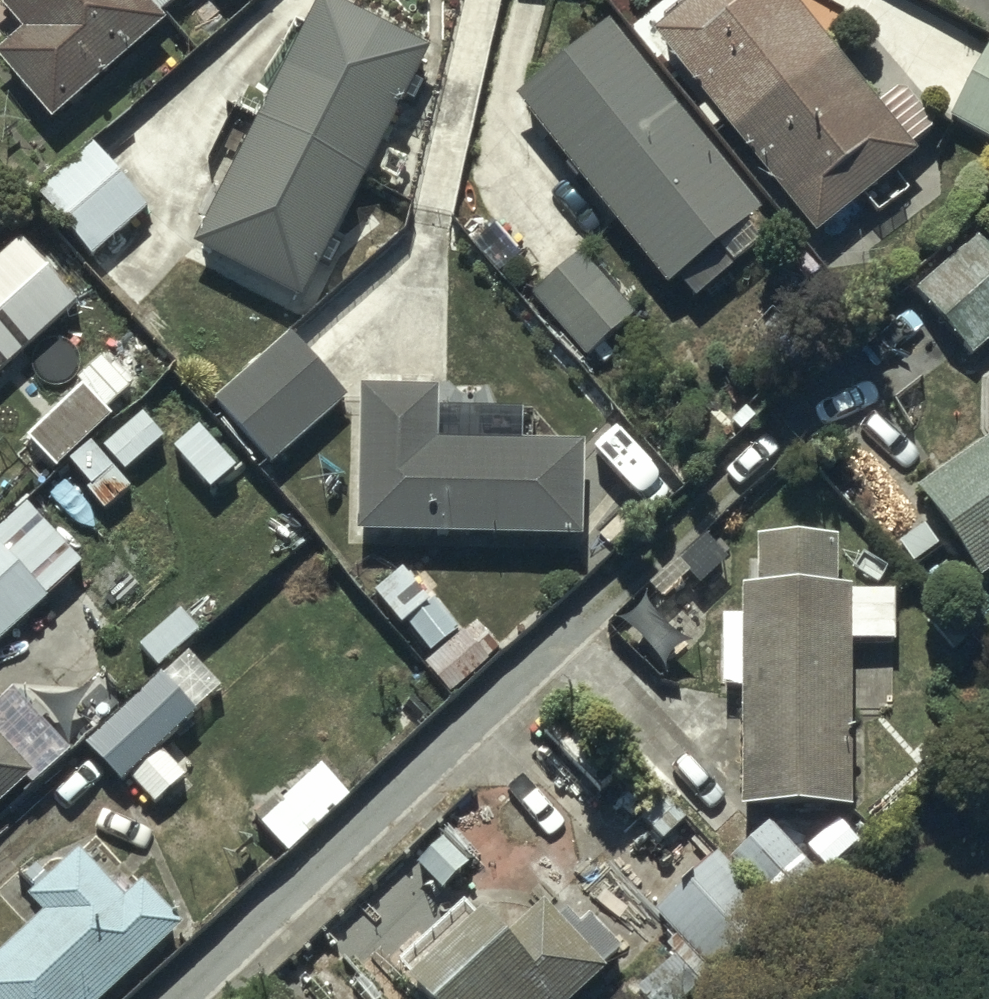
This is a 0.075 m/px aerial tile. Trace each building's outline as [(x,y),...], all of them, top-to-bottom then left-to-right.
[(21,32),(0,49),(0,63),(48,120),(160,25),(155,18),(170,6),(187,26),(218,0),(0,0),(0,7),(21,32)] [(324,0),(316,0),(186,253),(297,310),(428,54),(324,0)] [(650,33),(815,238),(861,200),(875,217),(911,188),(897,172),(915,157),(907,147),(932,127),(902,90),(877,110),(789,0),(691,0),(650,33)] [(608,24),(514,98),(664,288),(758,213),(608,24)] [(987,44),(947,117),(988,141),(988,45),(987,44)] [(92,146),(35,194),(89,259),(146,211),(92,146)] [(911,291),(971,361),(988,346),(988,251),(975,236),(911,291)] [(75,303),(17,238),(0,254),(0,370),(75,303)] [(573,255),(528,297),(576,348),(621,306),(573,255)] [(291,332),(213,397),(269,465),(347,402),(291,332)] [(79,386),(22,436),(53,470),(109,420),(79,386)] [(570,540),(567,544),(592,566),(632,517),(607,496),(578,531),(581,446),(433,441),(434,389),(357,387),(352,533),(570,540)] [(915,493),(976,581),(988,572),(988,441),(915,493)] [(737,688),(737,806),(851,805),(851,641),(890,641),(890,596),(845,596),(845,587),(839,587),(839,540),(751,540),(751,586),(737,586),(737,620),(719,620),(719,688),(737,688)] [(44,599),(0,549),(0,638),(44,599)] [(372,588),(396,624),(436,597),(412,562),(372,588)] [(101,729),(84,744),(118,782),(126,775),(153,805),(184,778),(158,748),(221,693),(187,653),(122,711),(99,685),(79,703),(101,729)] [(28,774),(0,744),(0,801),(28,774)] [(253,814),(284,851),(346,799),(319,766),(285,795),(281,790),(253,814)] [(714,855),(653,914),(710,973),(814,874),(765,823),(723,864),(714,855)] [(441,840),(414,864),(440,892),(467,868),(441,840)] [(23,901),(39,919),(0,954),(0,998),(102,998),(179,930),(139,885),(122,900),(78,852),(23,901)] [(605,971),(601,968),(619,952),(575,904),(565,913),(558,906),(548,915),(539,905),(497,943),(478,921),(469,929),(452,911),(393,966),(407,981),(402,985),(414,998),(575,998),(605,971)]
